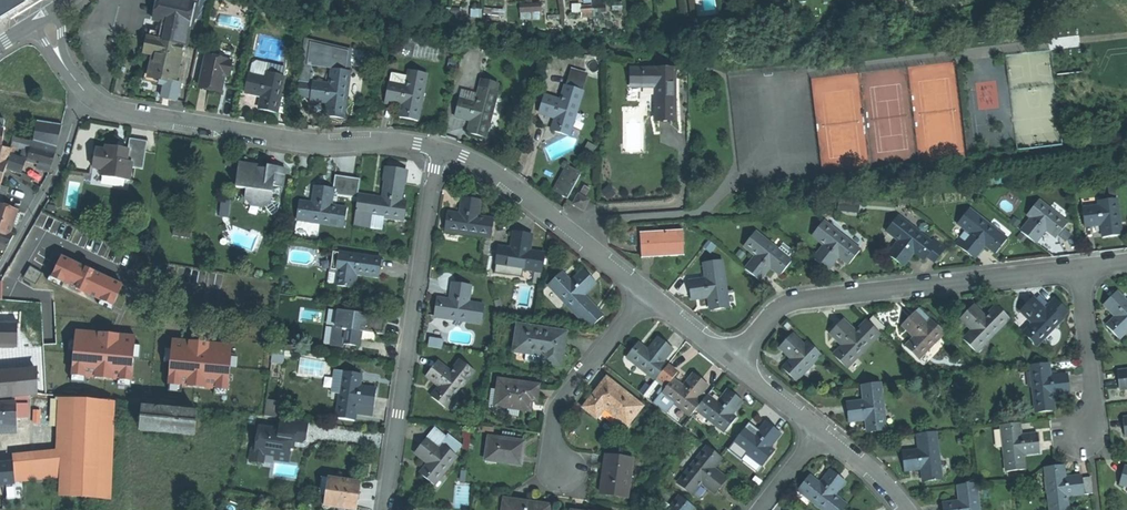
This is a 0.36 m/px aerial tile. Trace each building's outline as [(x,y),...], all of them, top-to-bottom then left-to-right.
[(153,53),(156,39),(182,44),(185,45),(189,27),(191,28),(196,3),(181,0),(158,0),(153,19),(158,20),(155,30),(149,29),(144,51),(148,52),(153,53)] [(541,2),(520,3),(520,19),(542,18),(541,2)] [(182,44),(156,39),(153,53),(148,77),(166,80),(174,82),(178,66),(182,44)] [(296,97),(309,98),(311,84),(329,86),(331,70),(345,72),(346,65),(348,52),(313,44),(314,42),(303,39),(296,97)] [(491,49),(483,48),(481,55),(490,57),(491,49)] [(153,53),(148,52),(142,80),(154,82),(165,84),(166,80),(148,77),(153,53)] [(205,56),(198,87),(209,89),(221,91),(224,76),(228,77),(230,64),(227,63),(227,60),(205,56)] [(251,75),(267,79),(269,73),(270,65),(258,62),(254,64),(251,75)] [(269,73),(285,77),(287,68),(270,65),(269,73)] [(174,82),(166,80),(165,84),(162,97),(176,100),(180,83),(178,83),(182,67),(178,66),(174,82)] [(643,86),(643,69),(632,69),(632,86),(643,86)] [(674,118),(674,69),(643,69),(643,86),(655,86),(655,118),(666,118),(674,118)] [(309,98),(309,101),(327,103),(325,117),(334,118),(342,119),(348,72),(345,72),(331,70),(329,86),(311,84),(309,98)] [(417,120),(425,73),(408,70),(407,76),(405,86),(388,83),(385,103),(394,105),(394,102),(402,103),(401,111),(404,111),(403,117),(410,119),(417,120)] [(569,71),(565,86),(580,90),(584,75),(569,71)] [(276,113),(285,77),(269,73),(267,79),(251,75),(250,75),(246,92),(263,96),(260,110),(269,112),(276,113)] [(390,73),(388,83),(405,86),(407,76),(390,73)] [(482,78),(480,87),(495,91),(497,82),(482,78)] [(567,134),(569,134),(581,90),(580,90),(565,86),(561,99),(544,94),(539,112),(556,116),(554,124),(557,125),(556,131),(567,134)] [(477,135),(485,137),(497,91),(495,91),(480,87),(477,95),(476,102),(461,99),(459,98),(454,115),(471,119),(470,126),(473,127),(471,133),(477,135)] [(463,91),(461,99),(476,102),(477,95),(463,91)] [(51,134),(38,130),(35,139),(49,142),(51,134)] [(143,169),(147,141),(129,138),(127,149),(120,148),(106,146),(105,150),(96,149),(93,168),(103,170),(101,177),(129,181),(130,175),(131,167),(143,169)] [(27,160),(51,168),(53,161),(56,153),(32,147),(27,160)] [(3,148),(3,149),(0,149),(0,174),(5,175),(7,170),(7,169),(9,163),(8,162),(10,149),(3,148)] [(9,163),(7,169),(19,173),(23,160),(11,155),(9,163)] [(268,166),(267,170),(259,168),(240,165),(237,188),(247,190),(246,198),(251,204),(265,206),(271,202),(273,186),(282,187),(284,172),(285,168),(268,166)] [(567,198),(581,172),(567,165),(553,190),(560,194),(567,198)] [(386,169),(384,183),(386,183),(403,186),(404,186),(406,172),(397,171),(386,169)] [(32,175),(24,172),(21,177),(29,181),(32,175)] [(334,174),(332,192),(332,194),(357,197),(360,178),(334,174)] [(370,199),(368,214),(384,216),(404,219),(407,201),(401,200),(403,186),(386,183),(383,198),(370,196),(370,199)] [(583,184),(578,194),(584,197),(589,188),(583,184)] [(299,205),(297,219),(344,226),(346,209),(330,206),(332,194),(332,192),(322,191),(315,190),(313,204),(306,203),(299,202),(299,205)] [(370,199),(370,196),(359,194),(356,212),(368,214),(370,199)] [(578,194),(573,203),(575,204),(583,208),(588,200),(584,197),(578,194)] [(459,214),(478,217),(480,199),(470,197),(462,196),(459,214)] [(1032,216),(1021,231),(1035,242),(1042,233),(1047,227),(1050,230),(1053,228),(1058,232),(1066,221),(1037,198),(1026,211),(1032,216)] [(1120,236),(1117,199),(1100,200),(1101,206),(1083,208),(1085,225),(1102,224),(1103,237),(1112,236),(1120,236)] [(221,200),(219,216),(228,217),(230,201),(221,200)] [(839,200),(839,210),(860,211),(860,201),(839,200)] [(8,237),(13,224),(17,213),(0,206),(0,234),(8,237)] [(971,232),(960,246),(974,257),(986,243),(991,247),(995,251),(996,252),(1002,245),(1007,238),(969,209),(959,222),(967,228),(971,232)] [(368,214),(356,212),(354,225),(383,229),(384,216),(368,214)] [(484,236),(491,237),(493,219),(478,217),(459,214),(453,213),(452,216),(446,215),(444,230),(484,236)] [(900,240),(889,254),(903,265),(914,251),(920,255),(922,252),(927,257),(932,251),(936,246),(899,216),(888,230),(900,240)] [(860,250),(824,221),(813,235),(825,245),(814,259),(827,269),(838,255),(844,260),(847,257),(852,261),(856,255),(860,250)] [(971,232),(967,228),(956,242),(960,246),(971,232)] [(683,229),(639,232),(640,245),(641,257),(685,254),(683,229)] [(755,254),(744,268),(758,280),(770,265),(775,270),(777,267),(783,271),(787,265),(791,260),(787,257),(777,249),(754,230),(742,244),(755,254)] [(511,248),(528,251),(531,234),(522,232),(514,231),(511,248)] [(0,234),(0,246),(7,248),(14,235),(10,234),(9,238),(8,237),(0,234)] [(491,237),(484,236),(483,246),(489,247),(490,245),(491,237)] [(783,242),(777,249),(787,257),(792,250),(783,242)] [(114,251),(100,245),(96,254),(110,260),(114,251)] [(486,272),(494,273),(495,264),(497,250),(498,246),(490,245),(489,247),(486,272)] [(542,271),(544,253),(528,251),(511,248),(504,247),(503,250),(497,250),(495,264),(511,266),(542,271)] [(381,259),(334,252),(331,270),(339,271),(337,286),(354,288),(356,273),(379,277),(380,268),(381,259)] [(47,279),(109,302),(117,280),(55,258),(47,279)] [(727,306),(721,259),(704,261),(706,277),(688,279),(690,289),(691,296),(708,294),(709,301),(712,300),(713,307),(727,306)] [(511,266),(495,264),(494,273),(510,275),(511,266)] [(549,286),(580,319),(582,317),(591,327),(602,316),(582,295),(595,283),(588,275),(584,271),(571,283),(562,274),(549,286)] [(434,314),(480,321),(483,303),(467,301),(470,284),(453,281),(450,299),(443,298),(443,300),(436,299),(435,306),(434,314)] [(1118,338),(1126,330),(1126,303),(1116,291),(1109,299),(1105,303),(1117,315),(1111,321),(1114,323),(1108,328),(1118,338)] [(1027,335),(1037,345),(1061,321),(1060,319),(1067,313),(1054,300),(1048,307),(1049,309),(1045,313),(1032,300),(1026,306),(1020,312),(1032,325),(1030,327),(1032,329),(1027,335)] [(976,352),(1010,318),(997,306),(986,317),(973,304),(967,311),(961,317),(973,329),(968,334),(970,336),(965,340),(976,352)] [(387,317),(340,310),(337,327),(344,328),(342,343),(360,346),(361,339),(362,331),(380,333),(385,334),(386,326),(387,317)] [(918,358),(944,331),(931,319),(927,323),(915,310),(908,317),(902,323),(915,335),(909,341),(912,343),(907,348),(918,358)] [(867,321),(879,332),(884,326),(873,315),(867,321)] [(867,321),(866,320),(855,331),(843,319),(837,326),(830,332),(843,344),(838,349),(840,351),(836,356),(846,366),(879,332),(867,321)] [(14,348),(15,323),(0,323),(0,347),(14,348)] [(540,328),(518,325),(514,350),(525,352),(543,355),(542,362),(560,365),(562,348),(565,332),(561,331),(555,330),(555,333),(550,332),(550,330),(540,328)] [(132,380),(136,336),(71,330),(67,373),(132,380)] [(362,331),(361,339),(379,342),(380,333),(362,331)] [(278,350),(289,351),(290,346),(287,345),(288,338),(289,338),(290,333),(281,332),(278,350)] [(821,353),(808,341),(804,346),(791,333),(784,341),(779,346),(792,358),(787,363),(789,365),(785,370),(795,380),(821,353)] [(658,376),(666,366),(661,362),(673,347),(665,341),(659,337),(648,351),(642,346),(640,348),(635,344),(626,356),(655,379),(658,376)] [(167,340),(164,384),(230,387),(233,343),(167,340)] [(543,355),(525,352),(524,360),(542,363),(542,362),(543,355)] [(445,407),(474,370),(460,359),(450,371),(436,360),(431,367),(425,374),(439,385),(431,396),(445,407)] [(1045,363),(1031,365),(1036,412),(1053,410),(1052,394),(1069,392),(1068,382),(1068,375),(1049,376),(1049,369),(1045,370),(1045,363)] [(666,366),(658,376),(666,387),(672,379),(677,373),(667,365),(666,366)] [(342,388),(344,371),(335,370),(333,387),(342,388)] [(342,388),(337,416),(355,419),(356,410),(357,403),(372,405),(373,397),(374,387),(359,385),(361,372),(345,370),(344,371),(342,388)] [(1117,371),(1118,380),(1119,389),(1126,388),(1126,370),(1117,371)] [(36,372),(0,375),(0,398),(37,395),(36,372)] [(683,387),(672,379),(666,387),(661,393),(690,415),(696,408),(701,401),(697,398),(707,384),(700,378),(694,374),(683,387)] [(540,384),(499,378),(498,390),(496,401),(496,404),(531,410),(532,403),(533,399),(533,394),(538,395),(538,391),(540,384)] [(594,392),(583,406),(595,416),(603,406),(625,423),(639,406),(626,395),(624,397),(617,392),(619,389),(615,387),(605,378),(594,392)] [(626,395),(629,392),(618,383),(615,387),(619,389),(626,395)] [(885,429),(879,383),(861,385),(863,400),(846,402),(847,412),(848,420),(866,418),(866,425),(870,425),(870,431),(885,429)] [(624,397),(626,395),(619,389),(617,392),(624,397)] [(701,401),(696,408),(725,431),(736,417),(731,414),(735,409),(738,405),(742,400),(735,394),(728,389),(717,403),(707,394),(701,401)] [(16,426),(16,418),(26,418),(26,397),(18,398),(14,398),(14,403),(0,403),(0,427),(16,426)] [(57,459),(60,459),(61,477),(60,477),(61,495),(111,499),(108,462),(112,402),(82,400),(82,401),(60,399),(57,459)] [(265,409),(273,411),(274,401),(267,400),(265,409)] [(357,403),(356,410),(370,412),(372,405),(357,403)] [(196,412),(142,407),(140,432),(194,436),(196,412)] [(264,416),(278,418),(279,411),(273,411),(265,409),(264,416)] [(296,414),(279,411),(278,418),(281,418),(295,420),(296,414)] [(306,440),(308,422),(295,420),(281,418),(279,430),(259,427),(256,445),(264,453),(266,454),(277,455),(276,459),(289,461),(291,447),(292,440),(295,441),(303,442),(306,440)] [(745,427),(734,441),(747,451),(762,463),(773,450),(769,447),(780,433),(773,427),(766,421),(755,435),(745,427)] [(1019,422),(1001,424),(1006,471),(1023,469),(1022,453),(1039,451),(1038,442),(1037,435),(1020,436),(1019,422)] [(439,449),(442,444),(441,443),(444,440),(432,429),(425,438),(439,449)] [(504,429),(503,437),(516,439),(517,431),(504,429)] [(940,478),(935,432),(917,434),(919,449),(903,451),(904,462),(905,469),(922,467),(923,480),(940,478)] [(503,437),(488,435),(485,458),(497,459),(497,461),(521,464),(523,452),(525,441),(516,439),(503,437)] [(420,472),(433,483),(456,455),(442,444),(439,449),(425,438),(420,444),(414,451),(428,462),(420,472)] [(747,451),(734,441),(728,448),(741,458),(747,451)] [(264,453),(256,445),(253,448),(252,461),(265,463),(266,454),(264,453)] [(721,457),(707,446),(677,482),(691,493),(701,481),(715,493),(721,485),(726,479),(712,468),(721,457)] [(602,479),(600,492),(622,495),(625,475),(629,476),(632,458),(606,454),(604,464),(603,472),(602,479)] [(57,459),(0,464),(0,483),(60,477),(61,477),(60,459),(57,459)] [(1045,466),(1050,509),(1067,509),(1066,495),(1084,493),(1082,477),(1082,475),(1072,476),(1063,477),(1062,464),(1055,465),(1045,466)] [(824,509),(842,509),(846,505),(834,495),(845,481),(837,475),(831,470),(820,484),(810,476),(799,489),(824,509)] [(1082,477),(1084,493),(1092,492),(1090,476),(1082,477)] [(359,482),(328,478),(326,492),(325,505),(355,509),(357,497),(359,482)] [(975,483),(957,485),(959,501),(942,503),(943,509),(978,509),(975,483)] [(679,495),(667,509),(690,509),(693,506),(679,495)] [(548,505),(540,504),(535,503),(535,506),(527,505),(528,502),(504,499),(503,509),(547,509),(548,505)]
